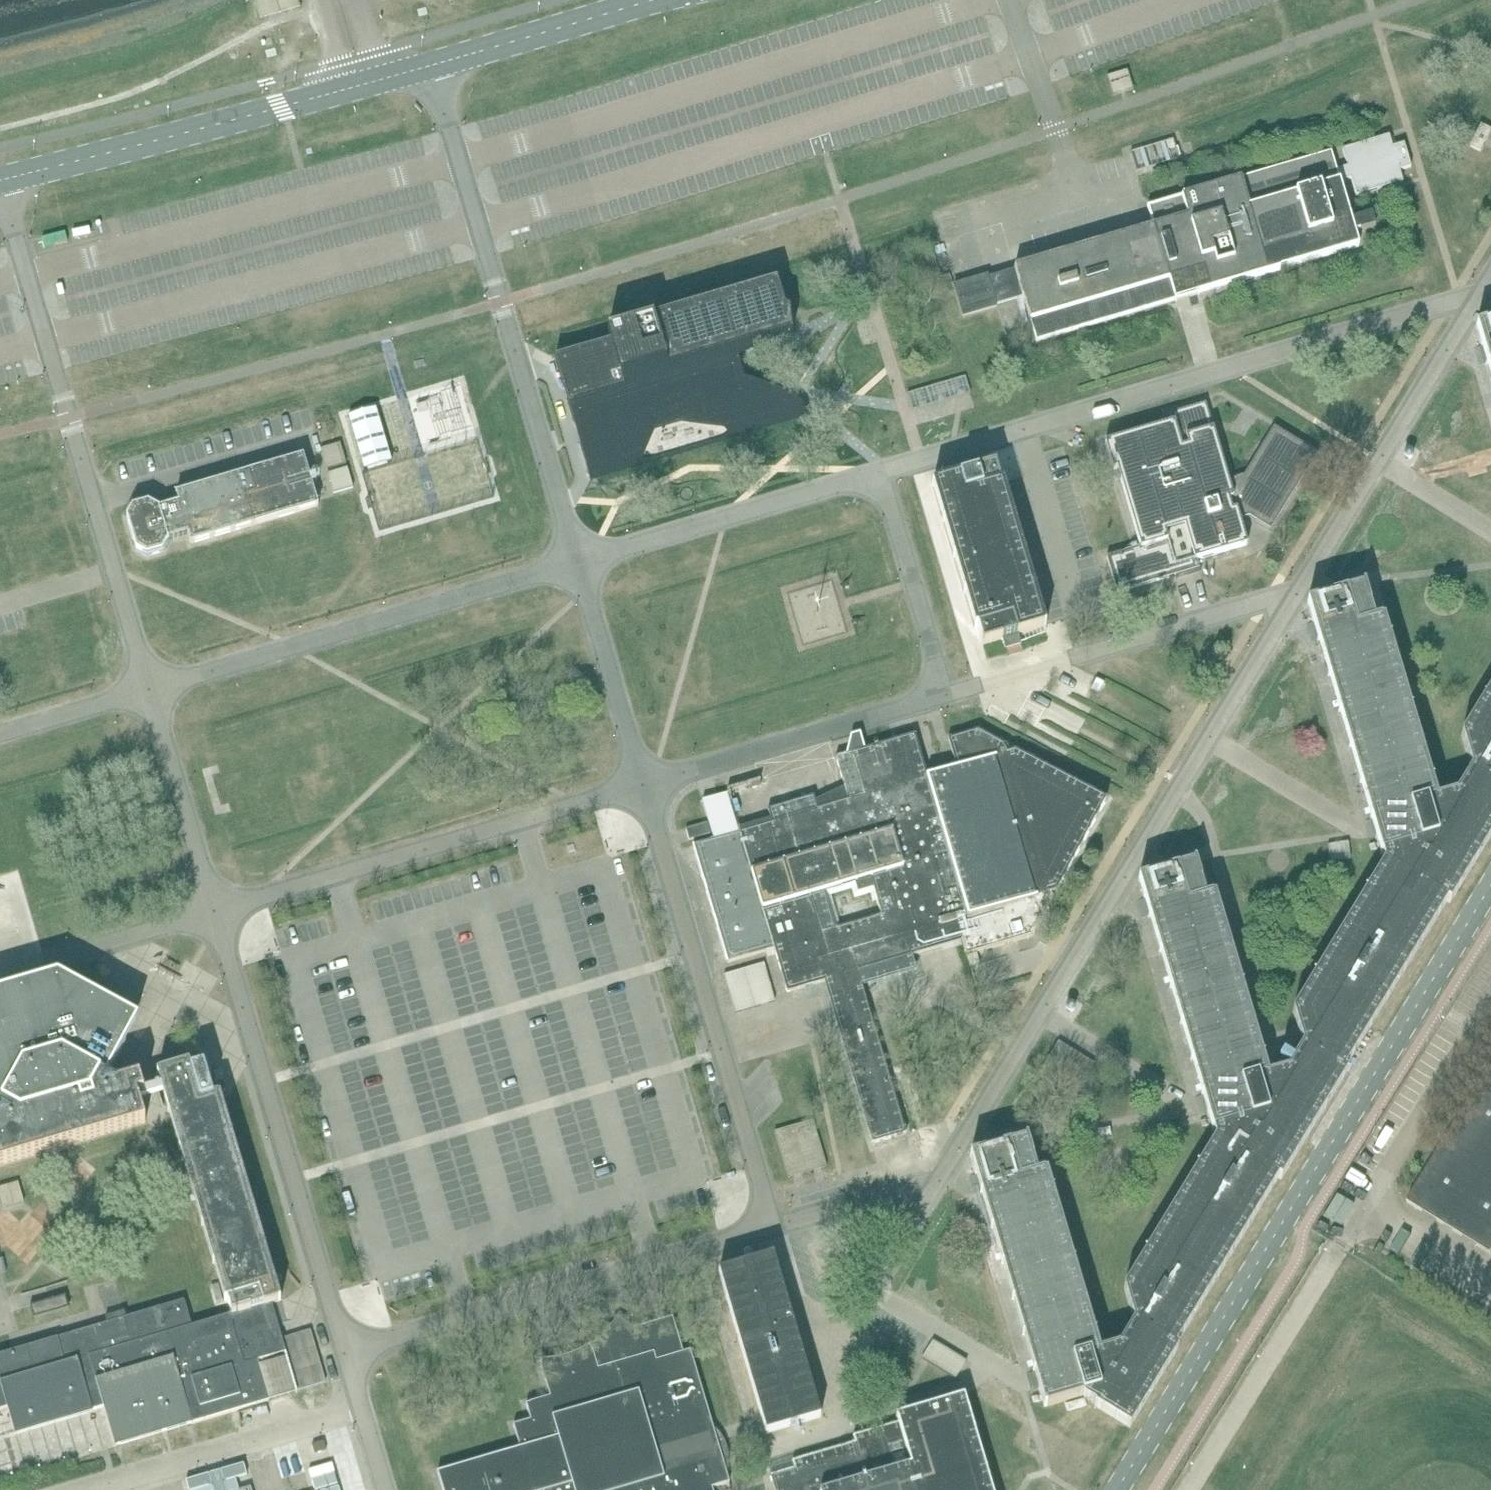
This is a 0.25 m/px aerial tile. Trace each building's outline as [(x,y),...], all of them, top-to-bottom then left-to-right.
[(1127,71),(1107,77),(1113,96),(1133,90),(1127,71)] [(1487,139),(1490,132),(1490,130),(1481,125),(1470,147),(1481,152),(1485,145),(1486,142),(1487,139)] [(1014,268),(1015,271),(1022,296),(1022,298),(1024,304),(1025,304),(1032,328),(1036,342),(1176,301),(1176,302),(1177,302),(1175,298),(1197,291),(1198,295),(1199,295),(1199,294),(1257,277),(1277,271),(1359,247),(1356,239),(1355,234),(1361,232),(1376,228),(1372,215),(1351,221),(1350,219),(1340,182),(1345,181),(1351,179),(1356,196),(1403,183),(1399,171),(1411,167),(1404,144),(1392,148),(1389,136),(1342,150),(1347,167),(1342,168),(1336,170),(1331,153),(1147,207),(1153,227),(1149,229),(1145,230),(1014,268)] [(1131,153),(1137,172),(1179,159),(1173,140),(1131,153)] [(988,278),(996,305),(1022,298),(1022,296),(1015,271),(1001,274),(988,278)] [(997,308),(996,305),(988,278),(987,276),(970,282),(954,286),(963,318),(996,308),(997,308)] [(780,293),(556,358),(591,480),(640,465),(650,424),(688,413),(747,432),(810,413),(812,415),(813,414),(789,395),(726,387),(732,358),(789,329),(790,331),(791,331),(780,293)] [(1476,328),(1481,346),(1484,346),(1484,347),(1488,345),(1490,356),(1490,323),(1476,328)] [(424,360),(415,363),(417,369),(426,366),(424,360)] [(907,395),(912,411),(970,393),(965,377),(907,395)] [(1172,423),(1105,443),(1113,471),(1117,470),(1118,473),(1119,477),(1121,482),(1140,548),(1115,555),(1111,556),(1107,558),(1117,593),(1172,577),(1199,569),(1197,561),(1247,546),(1240,520),(1249,517),(1271,530),(1317,454),(1274,428),(1245,477),(1232,480),(1228,481),(1206,404),(1170,415),(1172,423)] [(349,416),(365,470),(393,462),(376,408),(349,416)] [(340,444),(321,449),(327,470),(346,464),(340,444)] [(1403,456),(1403,457),(1403,458),(1403,459),(1404,459),(1405,460),(1406,461),(1407,461),(1408,461),(1409,461),(1410,460),(1411,459),(1411,458),(1412,457),(1412,456),(1412,455),(1411,454),(1411,453),(1410,453),(1409,452),(1408,452),(1407,452),(1406,452),(1405,452),(1404,453),(1404,454),(1403,454),(1403,455),(1403,456)] [(304,456),(239,476),(177,494),(179,503),(172,505),(173,509),(167,511),(166,506),(159,508),(149,503),(133,508),(127,518),(136,551),(147,556),(163,552),(169,541),(189,536),(191,544),(261,524),(319,506),(317,502),(304,456)] [(1045,624),(1014,519),(1012,519),(1002,485),(1004,486),(1004,483),(1001,484),(996,466),(976,472),(968,475),(960,477),(933,485),(933,487),(935,486),(945,521),(943,521),(943,522),(945,522),(955,556),(954,557),(954,558),(956,557),(966,592),(964,592),(965,594),(966,593),(977,628),(975,628),(975,629),(978,628),(981,639),(983,646),(1002,640),(1010,638),(1018,635),(1044,628),(1046,627),(1045,624)] [(347,468),(328,473),(334,494),(353,488),(347,468)] [(1199,569),(1175,576),(1177,582),(1201,575),(1199,569)] [(1382,855),(1384,863),(1450,843),(1437,800),(1437,799),(1435,799),(1425,765),(1426,764),(1410,707),(1408,702),(1394,656),(1393,657),(1382,622),(1384,621),(1384,620),(1381,621),(1381,620),(1378,621),(1375,622),(1364,586),(1362,586),(1362,587),(1307,604),(1313,622),(1315,622),(1316,623),(1319,622),(1322,629),(1324,637),(1320,638),(1320,639),(1318,640),(1318,641),(1320,640),(1330,675),(1329,675),(1329,677),(1331,676),(1341,711),(1339,711),(1339,712),(1341,712),(1351,746),(1350,747),(1350,748),(1352,747),(1362,782),(1360,782),(1360,784),(1362,783),(1371,813),(1373,818),(1371,818),(1371,819),(1373,819),(1374,819),(1377,818),(1380,826),(1382,834),(1378,835),(1379,836),(1376,836),(1382,855)] [(1091,693),(1099,697),(1106,685),(1097,681),(1091,693)] [(1084,1396),(1084,1398),(1095,1405),(1095,1406),(1130,1428),(1131,1427),(1179,1348),(1176,1347),(1278,1178),(1282,1180),(1348,1072),(1344,1070),(1447,902),(1450,904),(1490,837),(1490,688),(1462,736),(1471,769),(1456,794),(1437,800),(1450,843),(1384,863),(1293,1012),(1297,1027),(1303,1046),(1297,1055),(1286,1048),(1278,1061),(1289,1068),(1288,1070),(1273,1075),(1268,1076),(1281,1120),(1215,1139),(1212,1145),(1124,1289),(1134,1322),(1119,1346),(1100,1352),(1111,1388),(1084,1396)] [(814,797),(794,802),(768,810),(770,818),(757,827),(741,832),(712,840),(693,846),(726,958),(727,964),(775,950),(787,993),(825,982),(913,957),(956,944),(962,943),(966,956),(977,953),(1032,937),(1053,899),(1051,893),(1057,892),(1107,800),(1016,751),(1010,752),(1008,747),(978,731),(948,739),(955,761),(957,768),(948,771),(940,773),(932,776),(930,776),(928,777),(915,734),(898,739),(896,740),(894,741),(865,749),(864,749),(847,755),(836,758),(848,800),(844,802),(818,809),(814,797)] [(851,739),(847,755),(864,749),(860,736),(851,739)] [(701,803),(712,840),(741,832),(730,794),(701,803)] [(685,829),(689,841),(710,834),(706,823),(685,829)] [(1330,862),(1351,859),(1348,842),(1328,846),(1330,862)] [(570,846),(567,846),(569,853),(572,852),(576,851),(574,845),(570,846)] [(1213,1131),(1215,1139),(1281,1120),(1268,1076),(1268,1075),(1266,1075),(1256,1041),(1258,1040),(1241,985),(1239,978),(1226,932),(1224,933),(1214,898),(1216,898),(1215,896),(1213,897),(1212,896),(1209,897),(1206,898),(1195,862),(1193,863),(1194,864),(1139,880),(1144,899),(1146,898),(1147,899),(1150,898),(1152,905),(1155,913),(1151,914),(1152,915),(1149,916),(1149,917),(1151,917),(1161,951),(1160,952),(1160,953),(1162,952),(1172,987),(1170,987),(1171,988),(1172,988),(1183,1022),(1181,1023),(1181,1024),(1183,1024),(1193,1058),(1191,1059),(1192,1060),(1193,1059),(1204,1094),(1202,1094),(1202,1095),(1205,1095),(1205,1096),(1209,1095),(1211,1102),(1213,1110),(1209,1111),(1210,1112),(1207,1113),(1213,1131)] [(977,953),(966,956),(969,967),(980,964),(977,953)] [(913,957),(825,982),(840,1034),(840,1035),(874,1025),(863,987),(917,971),(913,957)] [(724,980),(733,1009),(735,1018),(775,1006),(775,1004),(773,997),(764,968),(724,980)] [(986,968),(977,971),(979,978),(988,975),(986,968)] [(987,978),(978,981),(980,989),(990,986),(987,978)] [(117,1047),(112,1013),(57,983),(53,984),(0,1000),(0,1039),(1,1037),(65,1018),(117,1047)] [(1066,1008),(1066,1009),(1066,1010),(1066,1011),(1067,1012),(1068,1013),(1068,1014),(1069,1014),(1070,1014),(1071,1014),(1072,1014),(1073,1014),(1074,1013),(1075,1012),(1075,1011),(1075,1010),(1075,1009),(1075,1008),(1075,1007),(1074,1007),(1074,1006),(1073,1006),(1072,1005),(1070,1005),(1069,1005),(1068,1006),(1067,1007),(1066,1008)] [(0,1039),(0,1166),(146,1123),(138,1096),(144,1094),(140,1078),(118,1085),(117,1084),(115,1083),(116,1082),(116,1081),(115,1080),(115,1079),(114,1078),(113,1078),(112,1078),(111,1078),(110,1079),(109,1080),(107,1079),(102,1076),(117,1047),(65,1018),(1,1037),(0,1039)] [(874,1025),(840,1035),(872,1144),(906,1134),(897,1102),(874,1025)] [(297,1391),(282,1339),(281,1334),(279,1328),(274,1329),(267,1306),(272,1305),(279,1303),(279,1302),(281,1301),(277,1285),(275,1286),(264,1249),(266,1249),(265,1248),(263,1248),(253,1211),(254,1211),(254,1210),(252,1210),(241,1174),(243,1173),(243,1172),(241,1172),(230,1136),(232,1135),(232,1134),(230,1134),(219,1098),(221,1097),(221,1096),(219,1096),(219,1095),(215,1097),(215,1094),(220,1093),(225,1091),(224,1082),(220,1084),(216,1085),(212,1086),(212,1084),(209,1075),(206,1064),(204,1065),(204,1066),(191,1069),(190,1064),(153,1074),(163,1106),(165,1112),(168,1112),(169,1111),(169,1113),(171,1112),(182,1149),(180,1149),(180,1150),(182,1150),(193,1187),(191,1187),(191,1188),(193,1188),(204,1224),(202,1225),(202,1226),(204,1226),(215,1263),(213,1263),(214,1264),(216,1264),(226,1300),(225,1301),(225,1302),(228,1301),(232,1314),(229,1315),(192,1326),(184,1301),(126,1318),(124,1312),(106,1318),(108,1323),(23,1348),(13,1351),(0,1355),(0,1385),(1,1385),(8,1408),(16,1435),(93,1412),(93,1410),(104,1407),(115,1447),(117,1446),(117,1445),(119,1445),(121,1444),(163,1432),(165,1432),(167,1431),(186,1426),(189,1425),(191,1424),(266,1402),(269,1401),(269,1400),(256,1403),(245,1365),(264,1360),(284,1354),(290,1374),(285,1375),(285,1376),(290,1375),(296,1393),(291,1394),(291,1395),(298,1393),(297,1391)] [(1450,1229),(1490,1163),(1490,1068),(1408,1203),(1450,1229)] [(1026,1110),(1018,1105),(1008,1121),(1015,1126),(1016,1126),(1022,1116),(1026,1110)] [(1184,1118),(1175,1119),(1177,1132),(1186,1131),(1184,1118)] [(813,1172),(822,1169),(827,1168),(813,1121),(774,1132),(788,1179),(793,1178),(802,1175),(813,1172)] [(1064,1402),(1084,1396),(1111,1388),(1100,1352),(1100,1351),(1098,1351),(1088,1317),(1089,1316),(1073,1260),(1071,1255),(1057,1208),(1056,1209),(1045,1174),(1047,1174),(1047,1173),(1044,1173),(1044,1172),(1041,1173),(1038,1174),(1027,1138),(1025,1139),(1025,1140),(970,1156),(976,1175),(978,1174),(978,1175),(982,1174),(984,1181),(987,1189),(983,1190),(983,1191),(981,1192),(981,1193),(983,1193),(993,1227),(991,1228),(992,1229),(994,1228),(1004,1263),(1002,1263),(1002,1264),(1004,1264),(1014,1298),(1012,1299),(1013,1300),(1015,1300),(1025,1334),(1023,1335),(1023,1336),(1025,1335),(1035,1370),(1034,1370),(1034,1372),(1036,1371),(1037,1372),(1040,1371),(1043,1378),(1045,1386),(1041,1387),(1042,1388),(1039,1389),(1041,1395),(1043,1401),(1045,1407),(1064,1402)] [(138,1151),(142,1155),(152,1143),(148,1139),(138,1151)] [(138,1154),(124,1170),(139,1183),(153,1167),(138,1154)] [(1450,1229),(1490,1254),(1490,1163),(1450,1229)] [(0,1188),(0,1194),(4,1209),(24,1203),(18,1183),(0,1188)] [(59,1249),(45,1265),(61,1278),(74,1262),(59,1249)] [(821,1417),(804,1359),(802,1354),(774,1256),(746,1264),(719,1272),(766,1433),(793,1426),(821,1417)] [(50,1286),(66,1296),(71,1294),(69,1288),(67,1281),(50,1286)] [(66,1296),(30,1306),(34,1319),(69,1308),(66,1296)] [(267,1306),(274,1329),(279,1328),(272,1305),(267,1306)] [(437,1473),(442,1489),(713,1489),(712,1488),(729,1483),(727,1476),(727,1474),(712,1444),(722,1441),(722,1440),(722,1439),(711,1442),(710,1438),(708,1432),(714,1430),(713,1427),(690,1351),(683,1353),(673,1317),(634,1329),(622,1332),(620,1328),(615,1330),(625,1362),(609,1366),(611,1374),(601,1378),(593,1351),(590,1347),(591,1346),(590,1345),(588,1347),(581,1351),(573,1354),(565,1357),(557,1359),(548,1360),(544,1360),(540,1360),(540,1361),(542,1361),(542,1367),(541,1367),(550,1397),(526,1404),(531,1420),(513,1426),(520,1448),(485,1459),(437,1473)] [(310,1331),(282,1339),(297,1391),(326,1383),(322,1373),(317,1353),(310,1331)] [(928,1363),(955,1380),(957,1377),(967,1362),(933,1341),(922,1359),(928,1363)] [(269,1400),(269,1401),(275,1400),(291,1395),(291,1394),(296,1393),(290,1375),(285,1376),(285,1375),(290,1374),(284,1354),(264,1360),(245,1365),(256,1403),(269,1400)] [(899,1423),(919,1489),(992,1489),(964,1397),(897,1416),(899,1423)] [(899,1423),(854,1437),(858,1450),(801,1467),(803,1472),(793,1475),(791,1470),(778,1474),(771,1476),(775,1489),(919,1489),(899,1423)] [(334,1465),(309,1472),(314,1489),(341,1489),(334,1465)] [(237,1479),(225,1482),(222,1471),(186,1482),(188,1489),(239,1489),(237,1479)]
